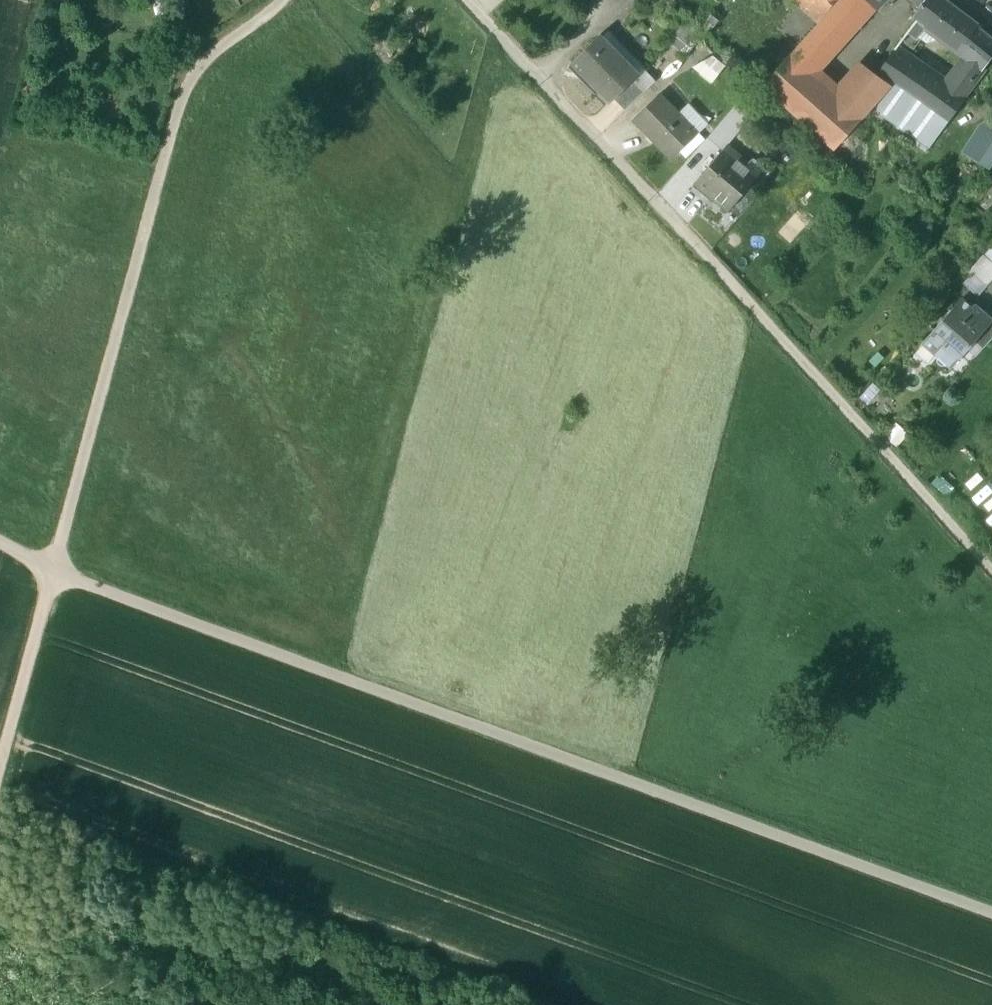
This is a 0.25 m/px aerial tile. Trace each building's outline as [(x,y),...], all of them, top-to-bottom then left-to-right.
[(791,54),(812,73),(873,4),(869,0),(839,0),(791,54)] [(797,2),(818,20),(836,0),(799,0),(797,2)] [(873,4),(878,8),(886,0),(869,0),(873,4)] [(916,15),(920,18),(972,56),(988,35),(976,25),(977,24),(946,0),(926,0),(922,5),(916,15)] [(911,29),(896,49),(906,57),(921,36),(911,29)] [(948,87),(951,102),(955,105),(991,55),(991,38),(988,35),(972,56),(948,87)] [(621,58),(600,37),(575,62),(613,101),(639,77),(621,58)] [(906,57),(896,49),(879,73),(892,84),(876,104),(887,112),(926,138),(951,102),(948,87),(906,57)] [(714,82),(727,65),(711,52),(698,69),(714,82)] [(812,73),(791,54),(765,83),(838,148),(864,119),(837,95),(812,73)] [(872,81),(860,69),(837,95),(864,119),(869,113),(876,104),(892,84),(879,73),(872,81)] [(680,115),(660,94),(634,119),(672,158),(698,133),(680,115)] [(738,102),(730,112),(738,119),(747,109),(738,102)] [(887,112),(876,104),(869,113),(879,124),(887,112)] [(708,124),(690,105),(680,115),(698,133),(708,124)] [(730,112),(709,136),(719,145),(730,140),(744,124),(738,119),(730,112)] [(980,126),(962,150),(986,168),(991,160),(991,135),(980,126)] [(757,176),(724,148),(696,181),(730,209),(757,176)] [(984,254),(968,272),(986,287),(991,281),(991,261),(985,255),(984,254)] [(962,299),(924,342),(937,353),(937,362),(942,365),(950,365),(952,366),(975,339),(991,320),(991,319),(975,305),(973,308),(962,299)] [(975,339),(985,347),(991,339),(991,320),(975,339)]
